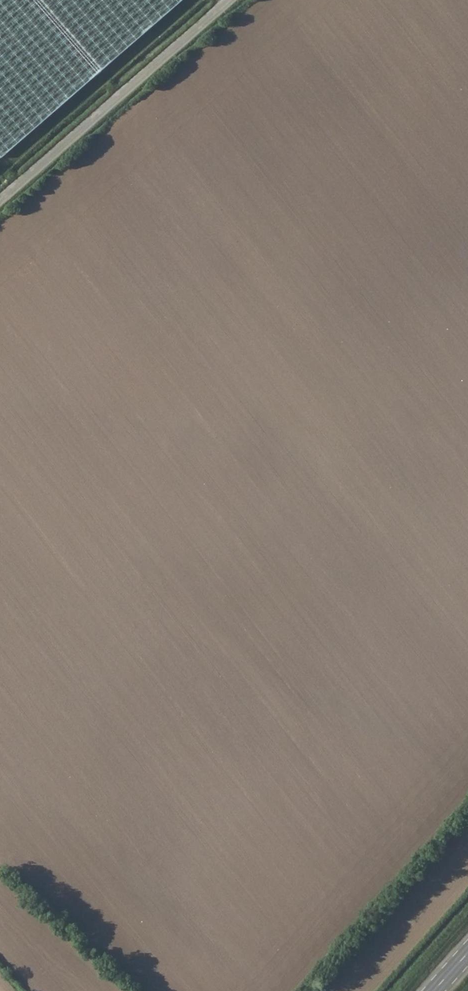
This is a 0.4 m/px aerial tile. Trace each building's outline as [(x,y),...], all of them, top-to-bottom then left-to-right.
[(6,158),(188,0),(0,0),(0,152),(6,158)]
